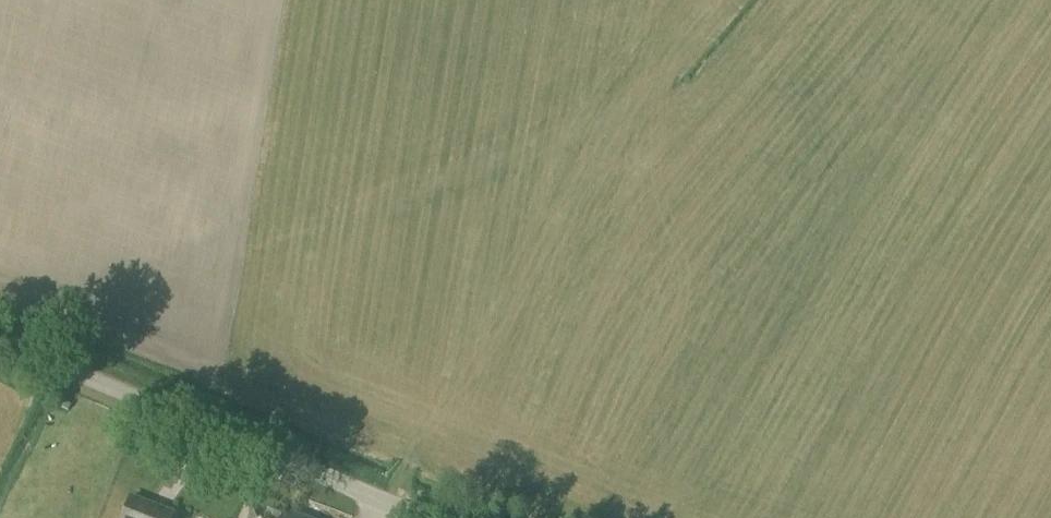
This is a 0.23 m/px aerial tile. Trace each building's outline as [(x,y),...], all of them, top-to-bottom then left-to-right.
[(173,514),(130,497),(122,517),(171,517),(173,514)] [(285,509),(286,507),(260,497),(257,503),(256,502),(250,517),(307,517),(285,509)]
